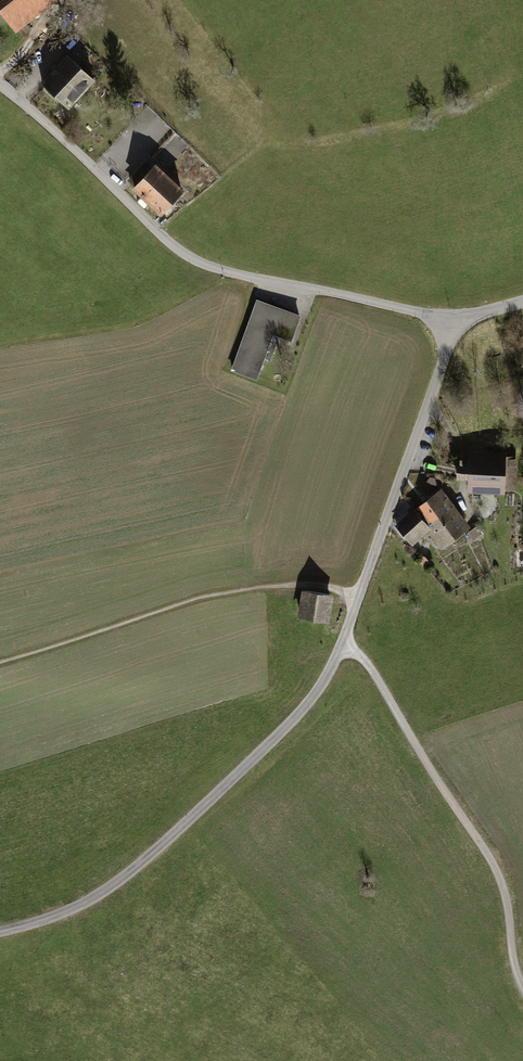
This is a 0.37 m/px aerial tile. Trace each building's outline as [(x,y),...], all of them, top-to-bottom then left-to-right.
[(17,34),(55,0),(0,0),(0,15),(17,34)] [(66,59),(40,88),(68,113),(94,84),(66,59)] [(175,137),(162,152),(166,155),(160,161),(167,167),(186,147),(175,137)] [(137,174),(130,181),(136,186),(135,188),(161,212),(181,190),(155,166),(151,171),(145,166),(137,174)] [(261,309),(234,374),(260,385),(276,345),(287,349),(297,324),(261,309)] [(504,451),(467,450),(466,463),(455,462),(454,475),(466,476),(466,491),(503,492),(504,451)] [(425,497),(394,523),(412,543),(426,531),(439,546),(471,521),(443,486),(425,497)] [(333,593),(302,588),(298,615),(329,620),(333,593)]
